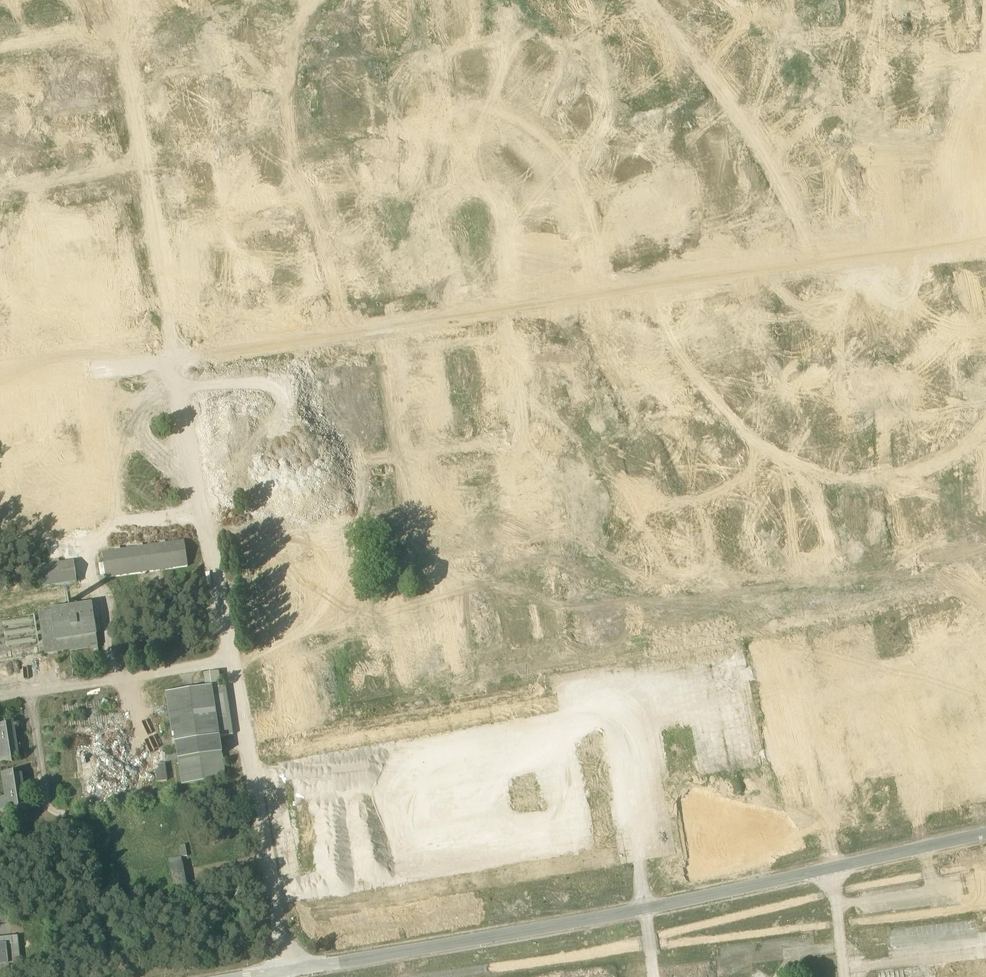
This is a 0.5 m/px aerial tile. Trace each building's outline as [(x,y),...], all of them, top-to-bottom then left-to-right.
[(691,0),(669,0),(677,14),(694,4),(691,0)] [(968,53),(951,54),(951,65),(968,64),(968,53)] [(207,131),(196,77),(175,81),(186,135),(207,131)] [(558,128),(574,139),(598,104),(581,93),(558,128)] [(719,473),(699,425),(688,430),(683,418),(677,421),(703,480),(719,473)] [(292,503),(292,485),(264,485),(264,503),(292,503)] [(106,556),(109,579),(195,565),(191,539),(105,553),(106,556)] [(38,567),(41,589),(78,583),(75,561),(38,567)] [(286,589),(288,600),(297,599),(295,588),(286,589)] [(100,644),(94,604),(0,619),(0,660),(100,644)] [(275,639),(302,636),(298,604),(271,608),(275,639)] [(176,745),(182,785),(226,779),(220,738),(233,736),(226,688),(221,688),(212,690),(212,688),(206,689),(166,695),(172,736),(174,736),(175,739),(176,745)] [(12,761),(11,758),(19,757),(14,722),(5,723),(5,726),(0,727),(0,763),(12,761)] [(155,767),(157,783),(167,781),(165,766),(155,767)] [(18,809),(19,811),(27,810),(22,775),(14,776),(14,773),(2,775),(5,798),(0,799),(0,811),(18,809)] [(179,847),(182,860),(188,858),(185,846),(179,847)] [(174,887),(175,893),(187,891),(186,885),(182,865),(181,859),(169,861),(172,874),(169,875),(170,880),(173,880),(174,887)] [(9,970),(9,965),(20,964),(17,938),(0,939),(0,971),(9,970)] [(627,966),(628,976),(646,976),(645,964),(627,966)]
